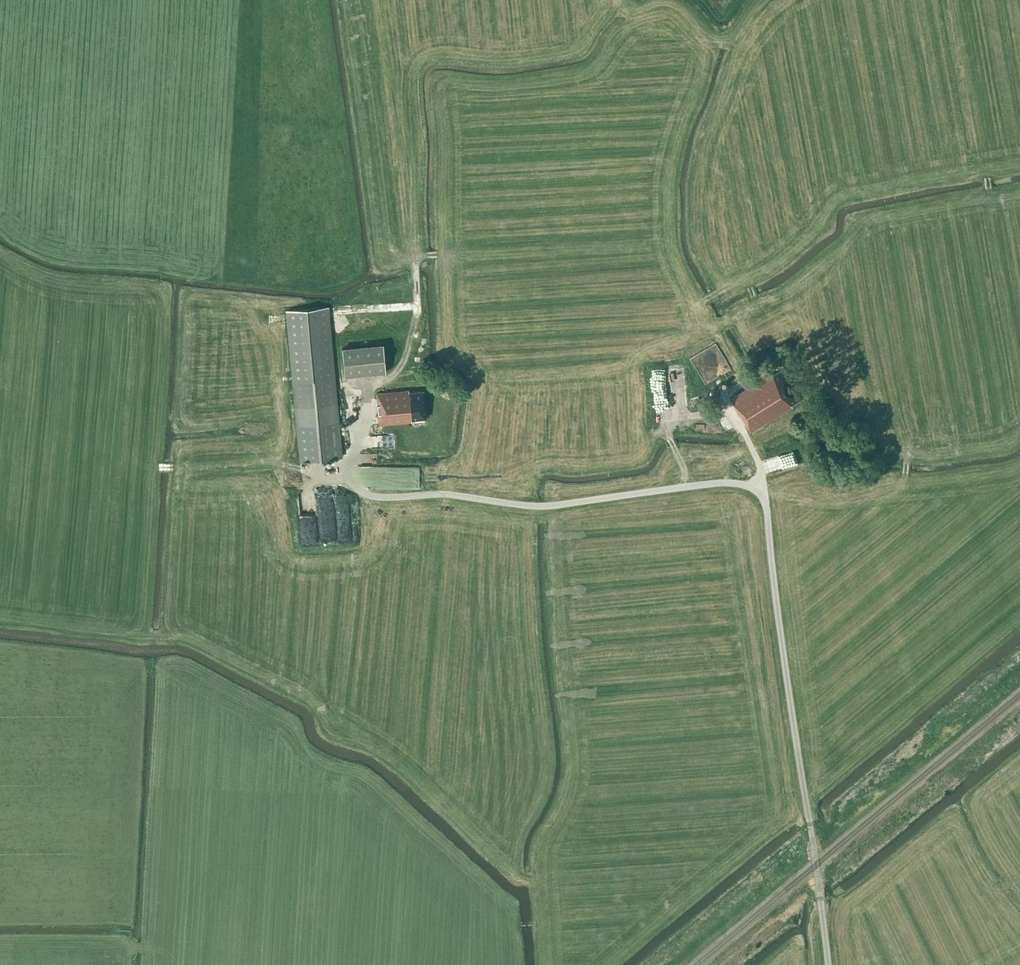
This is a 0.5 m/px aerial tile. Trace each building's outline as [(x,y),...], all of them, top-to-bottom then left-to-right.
[(328,306),(285,310),(299,461),(342,457),(328,306)] [(385,372),(383,344),(342,347),(344,376),(385,372)] [(802,398),(784,368),(771,376),(770,375),(731,399),(752,432),(792,407),(791,405),(802,398)] [(684,384),(682,371),(670,372),(672,385),(684,384)] [(713,382),(718,391),(724,388),(719,379),(713,382)] [(411,421),(411,419),(426,418),(423,391),(408,392),(407,392),(377,394),(380,424),(411,421)] [(689,396),(692,408),(709,403),(706,391),(689,396)] [(308,497),(313,497),(313,486),(299,486),(298,509),(303,509),(304,503),(308,503),(308,497)] [(312,518),(303,518),(304,534),(315,533),(315,528),(320,528),(319,515),(312,515),(312,518)]
